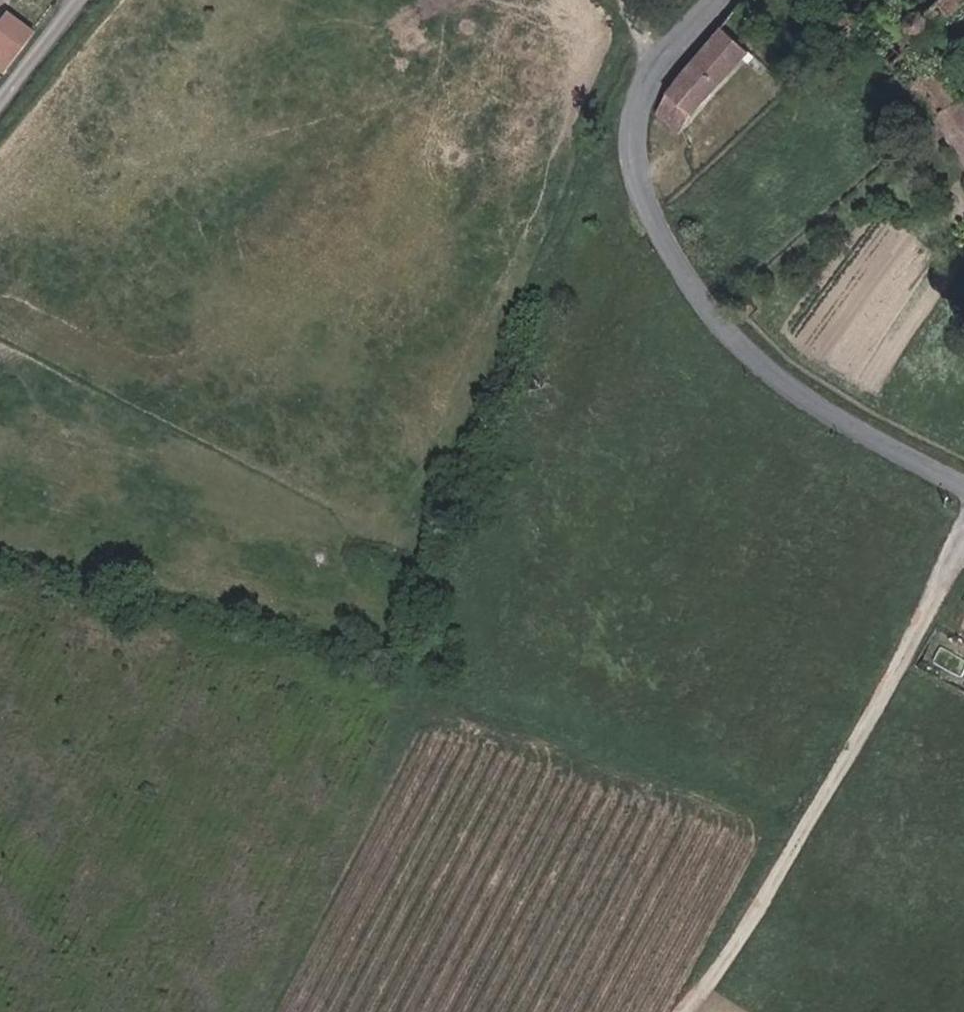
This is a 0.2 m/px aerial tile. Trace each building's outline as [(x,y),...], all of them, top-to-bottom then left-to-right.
[(958,94),(906,33),(909,30),(916,35),(928,23),(955,48),(963,39),(963,0),(885,0),(864,19),(861,14),(854,12),(852,12),(846,14),(843,17),(841,21),(842,27),(846,32),(854,33),(861,29),(934,116),(958,94)] [(43,41),(16,19),(0,38),(0,66),(14,77),(43,41)] [(660,113),(654,122),(671,134),(678,126),(682,129),(694,110),(743,56),(748,60),(754,52),(738,40),(720,26),(675,76),(655,107),(660,113)]
